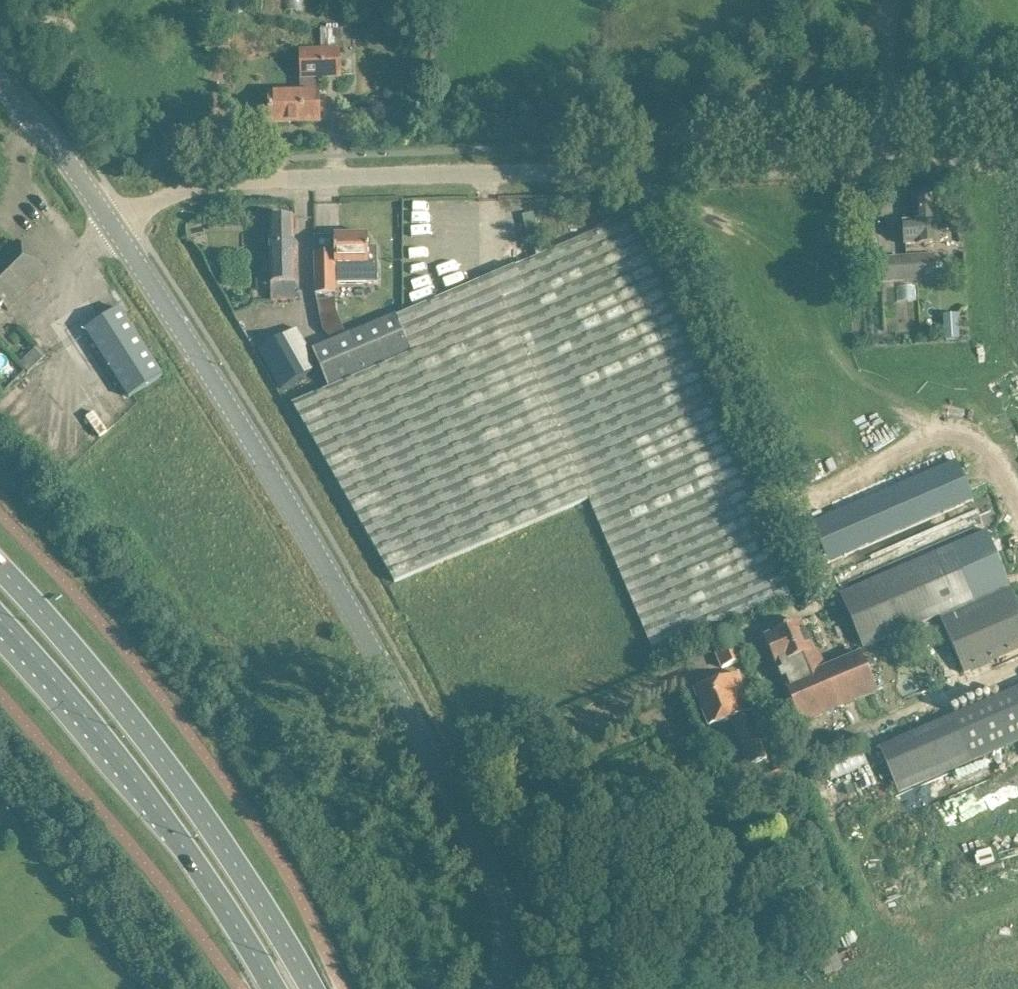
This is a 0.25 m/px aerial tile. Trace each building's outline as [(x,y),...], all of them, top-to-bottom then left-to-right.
[(321,33),(321,52),(345,51),(344,32),(321,33)] [(301,94),(270,95),(271,123),(319,122),(318,77),(339,76),(338,52),(301,53),(302,84),(301,84),(301,94)] [(939,245),(936,195),(913,196),(915,222),(904,222),(905,246),(905,247),(939,245)] [(635,216),(548,252),(545,246),(535,251),(537,257),(368,329),(347,337),(335,341),(312,350),(328,387),(310,395),(293,405),(395,583),(589,500),(654,653),(791,596),(635,216)] [(294,218),(270,218),(272,301),(296,301),(294,218)] [(369,256),(368,236),(335,236),(335,256),(335,266),(355,266),(356,283),(357,283),(357,293),(369,292),(369,256)] [(934,254),(892,257),(893,283),(936,280),(934,254)] [(120,309),(86,331),(129,398),(163,376),(120,309)] [(337,312),(320,315),(323,330),(335,341),(347,337),(337,312)] [(945,314),(947,340),(960,339),(958,313),(945,314)] [(297,329),(259,350),(282,390),(319,369),(297,329)] [(29,374),(46,356),(37,347),(20,364),(29,374)] [(1017,651),(1017,603),(999,558),(1005,556),(963,458),(812,524),(828,562),(933,520),(934,523),(829,565),(865,648),(939,616),(964,674),(1017,651)] [(764,639),(801,725),(877,692),(861,654),(825,669),(822,661),(816,664),(811,653),(813,652),(801,623),(764,639)] [(733,633),(711,641),(722,669),(744,661),(733,633)] [(749,698),(753,697),(749,688),(744,690),(738,674),(695,691),(710,729),(731,720),(750,767),(768,759),(750,713),(753,711),(749,698)] [(879,750),(898,793),(972,762),(953,718),(879,750)]
